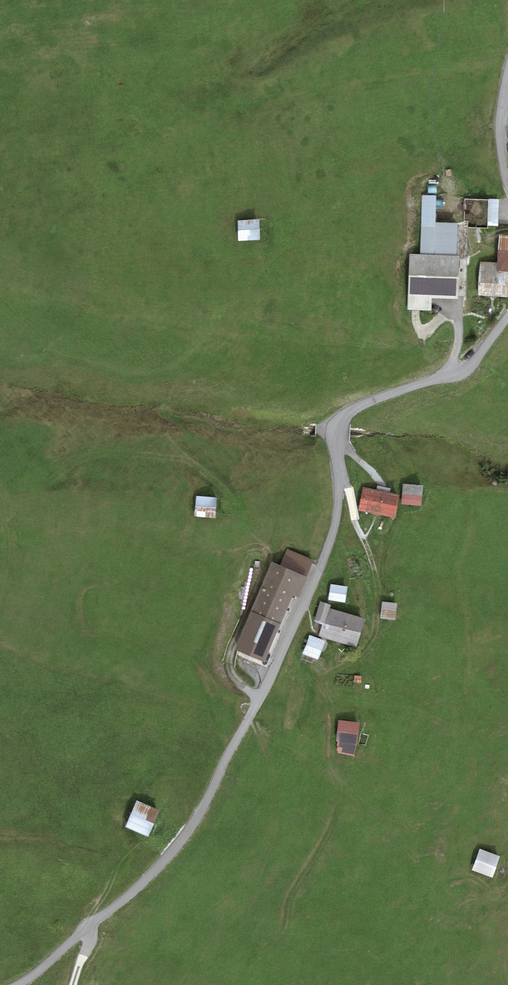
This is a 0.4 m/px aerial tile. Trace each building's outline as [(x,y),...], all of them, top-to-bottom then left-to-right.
[(435,198),(423,197),(420,256),(409,255),(405,313),(424,314),(425,299),(451,300),(455,226),(434,225),(435,198)] [(467,201),(466,229),(499,229),(500,202),(467,201)] [(254,222),(235,224),(237,244),(257,242),(254,222)] [(477,266),(475,299),(507,301),(507,279),(507,240),(494,240),(493,267),(477,266)] [(416,490),(399,488),(398,505),(415,506),(416,490)] [(391,501),(361,492),(356,511),(386,519),(391,501)] [(211,501),(194,499),(192,519),(209,520),(211,501)] [(304,582),(275,569),(240,650),(264,660),(292,595),(297,597),(304,582)] [(343,590),(328,588),(326,603),(342,605),(343,590)] [(393,606),(380,605),(380,622),(392,622),(393,606)] [(364,623),(320,606),(314,621),(326,625),(323,634),(355,646),(364,623)] [(321,644),(307,639),(300,658),(314,663),(321,644)] [(355,725),(337,722),(332,754),(350,757),(355,725)] [(154,813),(133,802),(122,826),(143,836),(154,813)] [(494,861),(477,854),(468,874),(485,882),(494,861)]
